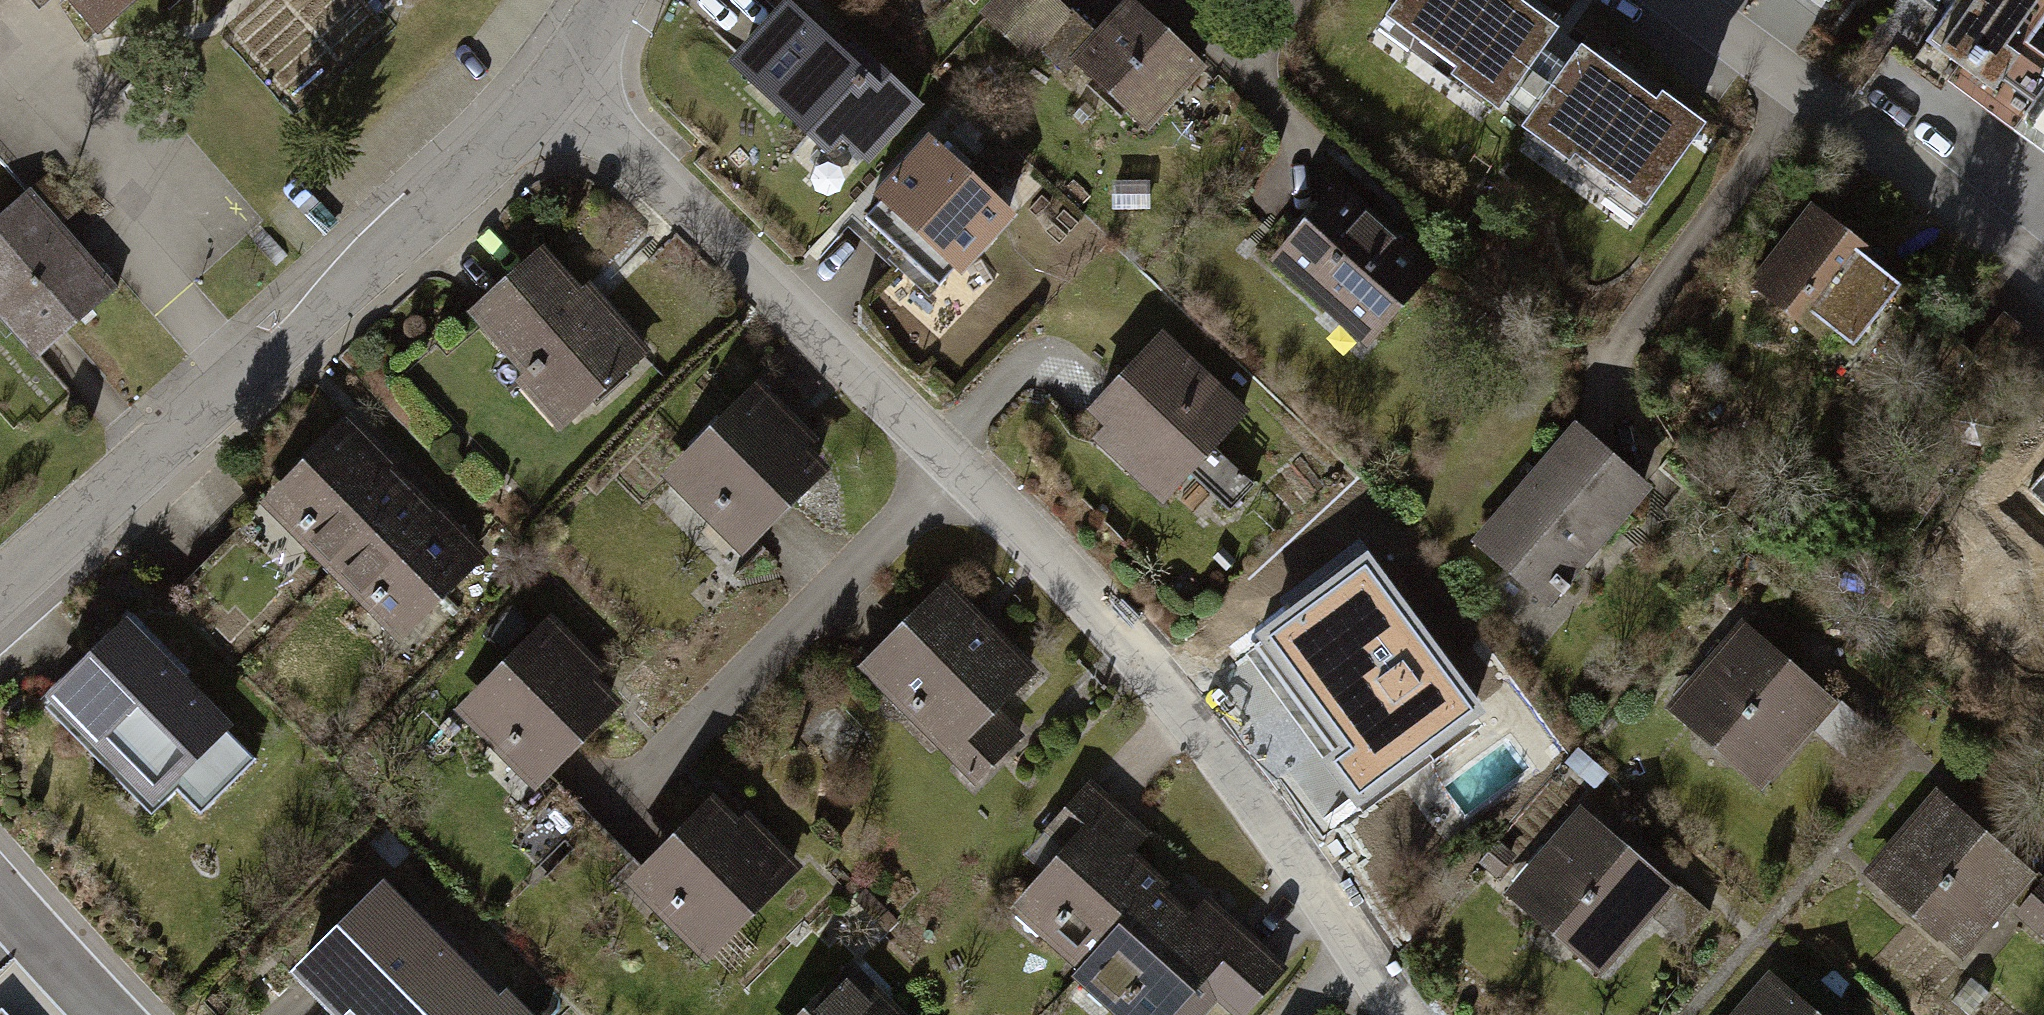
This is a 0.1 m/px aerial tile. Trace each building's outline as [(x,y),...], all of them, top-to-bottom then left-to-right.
[(13,0),(0,0),(0,12),(13,0)] [(88,34),(125,0),(57,0),(88,34)] [(190,12),(202,0),(179,0),(190,12)] [(717,62),(815,152),(828,138),(865,172),(925,108),(875,63),(863,76),(780,0),(774,0),(717,62)] [(972,12),(1047,83),(1071,58),(1139,124),(1193,68),(1122,0),(1119,0),(1087,33),(1054,0),(984,0),(972,12)] [(1486,135),(1549,50),(1481,0),(1399,0),(1365,46),(1486,135)] [(1919,50),(2043,140),(2043,64),(2037,59),(2043,49),(2043,0),(1955,0),(1919,50)] [(1579,58),(1512,151),(1628,235),(1696,142),(1579,58)] [(935,143),(853,234),(923,297),(1005,206),(935,143)] [(1269,261),(1361,339),(1427,262),(1334,184),(1269,261)] [(0,227),(0,336),(33,372),(122,293),(34,196),(0,227)] [(1806,204),(1747,283),(1842,355),(1902,276),(1806,204)] [(539,242),(457,310),(550,420),(632,352),(539,242)] [(1205,440),(1237,410),(1158,329),(1071,414),(1152,497),(1167,482),(1207,523),(1248,484),(1205,440)] [(749,391),(655,468),(722,549),(816,471),(749,391)] [(251,499),(323,570),(405,488),(333,417),(251,499)] [(1568,425),(1466,536),(1538,602),(1641,491),(1568,425)] [(2011,497),(2043,523),(2043,456),(2011,497)] [(323,570),(394,641),(476,559),(405,488),(323,570)] [(1359,538),(1265,603),(1328,692),(1373,661),(1405,707),(1454,674),(1359,538)] [(1029,670),(945,578),(851,663),(964,788),(1022,736),(992,703),(1029,670)] [(116,603),(26,690),(142,809),(232,722),(116,603)] [(537,615),(447,697),(525,781),(615,699),(537,615)] [(1739,621),(1665,704),(1753,783),(1827,700),(1739,621)] [(1075,978),(1157,890),(1122,858),(1146,832),(1081,775),(1031,832),(1051,850),(999,909),(1075,978)] [(701,780),(610,874),(687,949),(778,855),(701,780)] [(1857,870),(1957,959),(1999,912),(2036,945),(2043,936),(2043,867),(2031,881),(1930,790),(1857,870)] [(1570,810),(1501,898),(1598,974),(1644,915),(1678,942),(1701,913),(1570,810)] [(282,960),(336,1014),(476,1014),(493,999),(373,873),(282,960)] [(1157,890),(1075,978),(1115,1014),(1198,1014),(1209,1004),(1221,1014),(1246,1014),(1284,974),(1199,896),(1183,913),(1157,890)] [(784,1014),(880,1014),(829,967),(784,1014)] [(1732,1014),(1806,1014),(1763,979),(1732,1014)]
